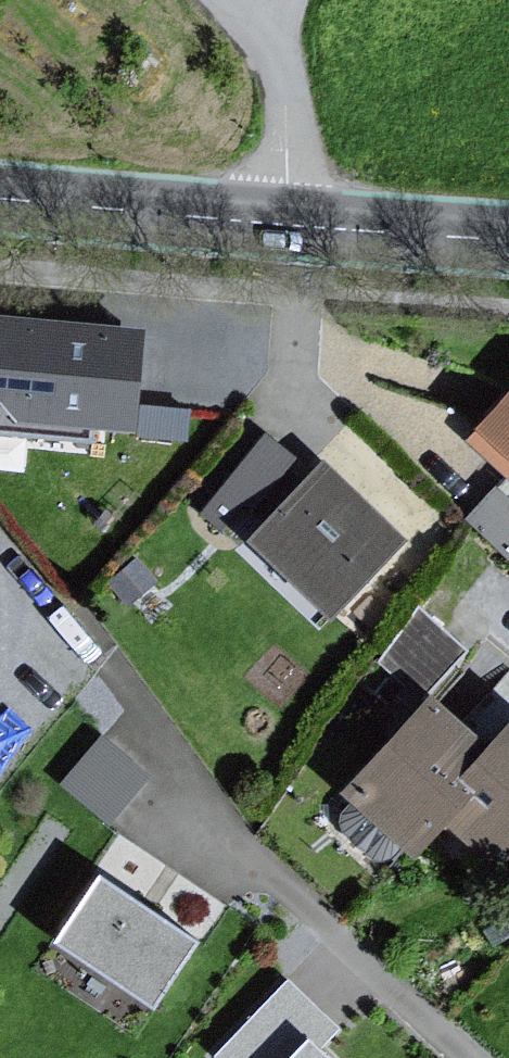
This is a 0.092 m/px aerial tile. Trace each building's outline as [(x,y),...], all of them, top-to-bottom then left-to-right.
[(0,322),(0,391),(10,392),(26,413),(134,424),(143,336),(0,322)] [(451,438),(508,490),(508,374),(451,438)] [(296,468),(257,434),(202,502),(231,526),(218,537),(302,627),(392,547),(310,454),(296,468)] [(495,708),(463,741),(420,700),(461,658),(415,614),(366,666),(401,700),(316,789),(390,860),(424,826),(472,872),(508,833),(508,721),(495,708)] [(136,772),(92,737),(52,787),(96,822),(136,772)] [(225,915),(119,841),(54,934),(160,1008),(225,915)] [(214,1054),(218,1057),(338,1057),(327,1047),(340,1031),(285,981),(214,1054)]
